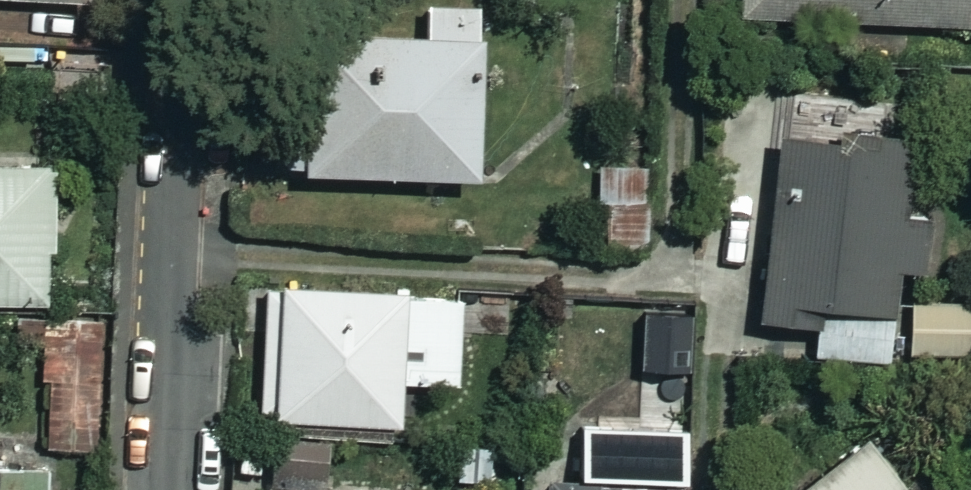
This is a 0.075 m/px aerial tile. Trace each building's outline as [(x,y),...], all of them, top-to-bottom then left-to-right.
[(970,26),(970,0),(745,0),(745,27),(970,26)] [(487,7),(429,7),(429,32),(306,33),(307,178),(488,177),(487,7)] [(777,138),(775,168),(747,166),(744,203),(768,204),(760,321),(821,325),(818,359),(896,364),(902,273),(933,275),(938,210),(907,208),(911,147),(777,138)] [(595,159),(596,206),(602,206),(603,257),(652,255),(650,158),(595,159)] [(0,160),(0,303),(53,303),(52,160),(0,160)] [(407,286),(272,282),(270,341),(262,341),(260,427),(403,431),(407,286)] [(688,310),(640,312),(643,375),(690,373),(688,310)] [(71,317),(72,327),(46,328),(50,451),(106,450),(102,316),(71,317)] [(327,474),(336,474),(335,437),(277,438),(278,487),(327,485),(327,474)] [(871,437),(804,489),(913,489),(871,437)] [(0,440),(0,489),(45,489),(46,440),(0,440)]
